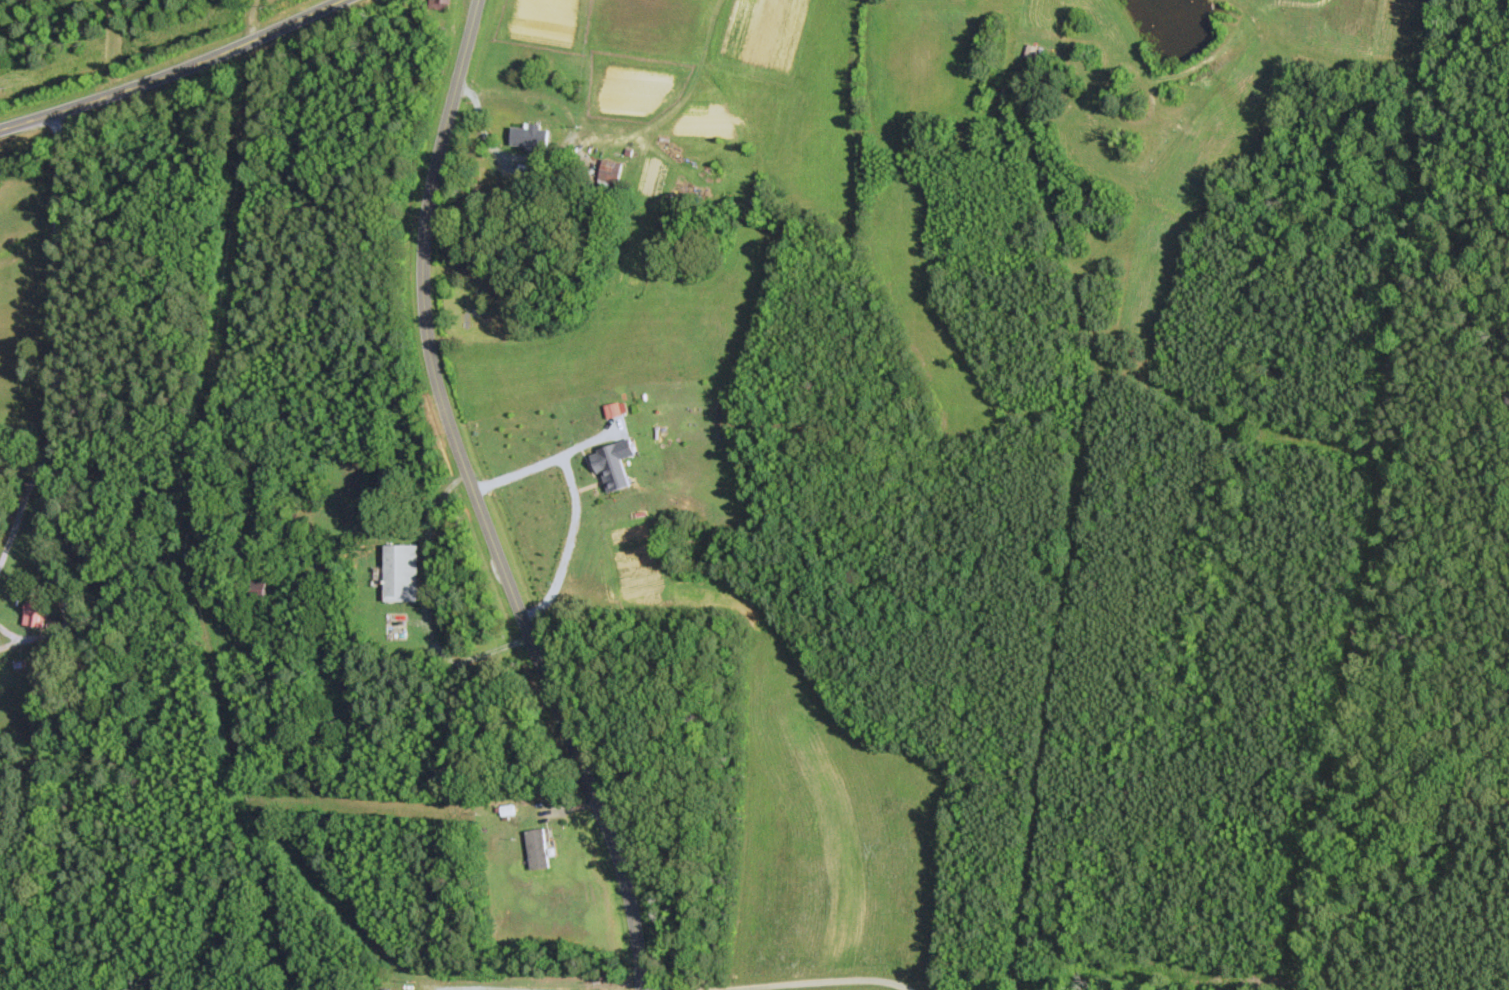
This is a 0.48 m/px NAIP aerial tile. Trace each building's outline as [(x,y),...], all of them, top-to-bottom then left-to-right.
[(448,12),(450,0),(430,0),(429,9),(448,12)] [(1036,59),(1039,47),(1029,44),(1026,57),(1036,59)] [(513,126),(511,144),(548,148),(550,129),(513,126)] [(595,185),(615,192),(624,164),(604,158),(595,185)] [(419,545),(386,545),(386,601),(419,601),(419,545)] [(267,579),(252,579),(252,603),(266,604),(267,579)] [(42,605),(43,593),(28,591),(24,625),(47,627),(49,606),(42,605)] [(531,870),(549,868),(545,829),(527,831),(531,870)]
